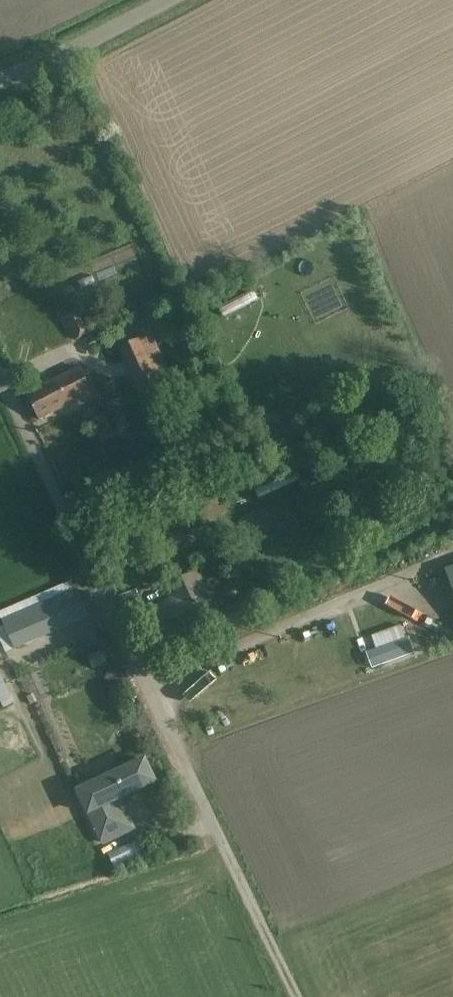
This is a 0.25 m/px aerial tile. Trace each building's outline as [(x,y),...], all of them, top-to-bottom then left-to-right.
[(235,313),(244,325),(274,304),(266,292),(235,313)] [(97,320),(86,324),(93,344),(104,340),(97,320)] [(166,390),(135,339),(100,360),(114,384),(126,376),(143,404),(166,390)] [(37,421),(92,392),(74,359),(20,388),(37,421)] [(93,440),(131,420),(119,397),(81,417),(93,440)] [(218,527),(198,491),(175,503),(196,540),(218,527)] [(177,647),(223,627),(198,570),(152,589),(177,647)] [(96,624),(81,587),(7,618),(22,655),(96,624)] [(94,830),(161,793),(141,755),(73,792),(94,830)] [(134,875),(165,861),(156,842),(125,856),(134,875)]
